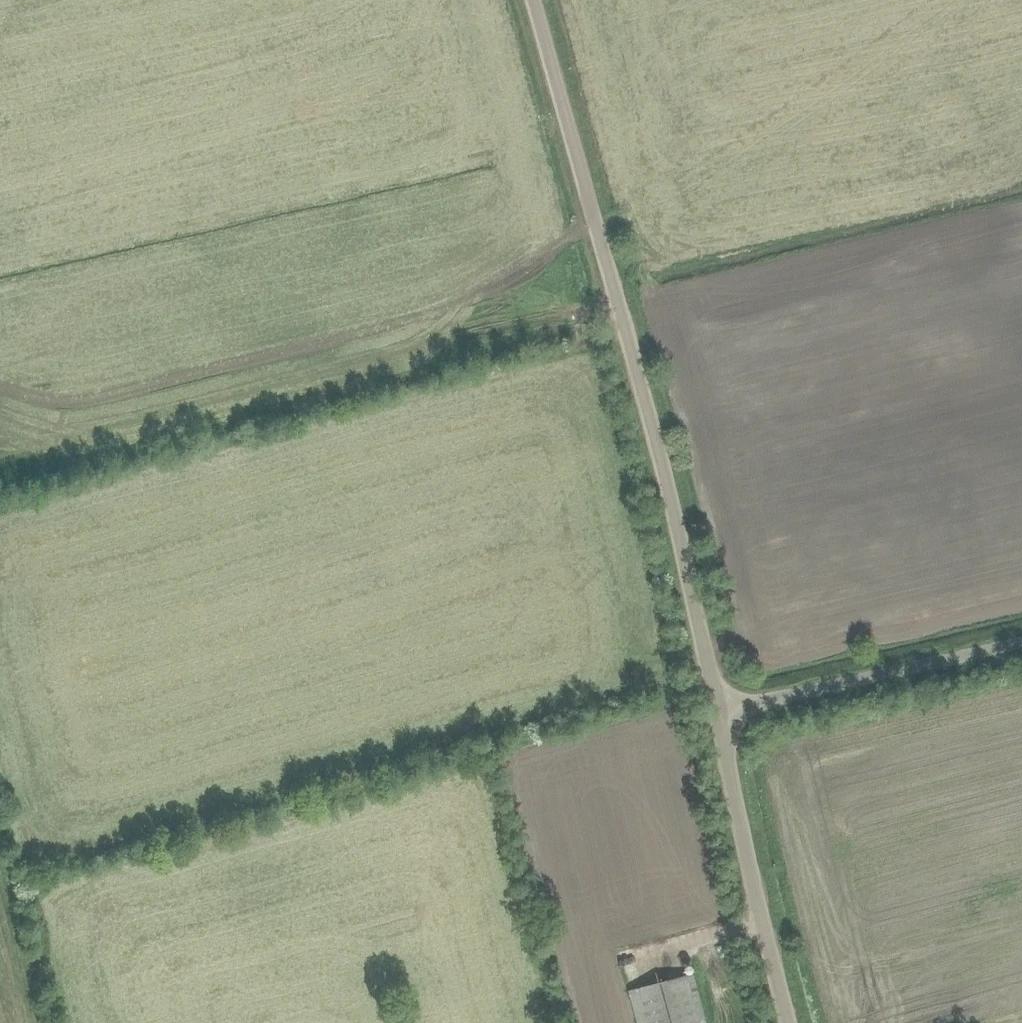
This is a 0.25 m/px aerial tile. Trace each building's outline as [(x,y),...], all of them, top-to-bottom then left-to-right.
[(637,1022),(707,1022),(693,973),(628,990),(637,1022)]
